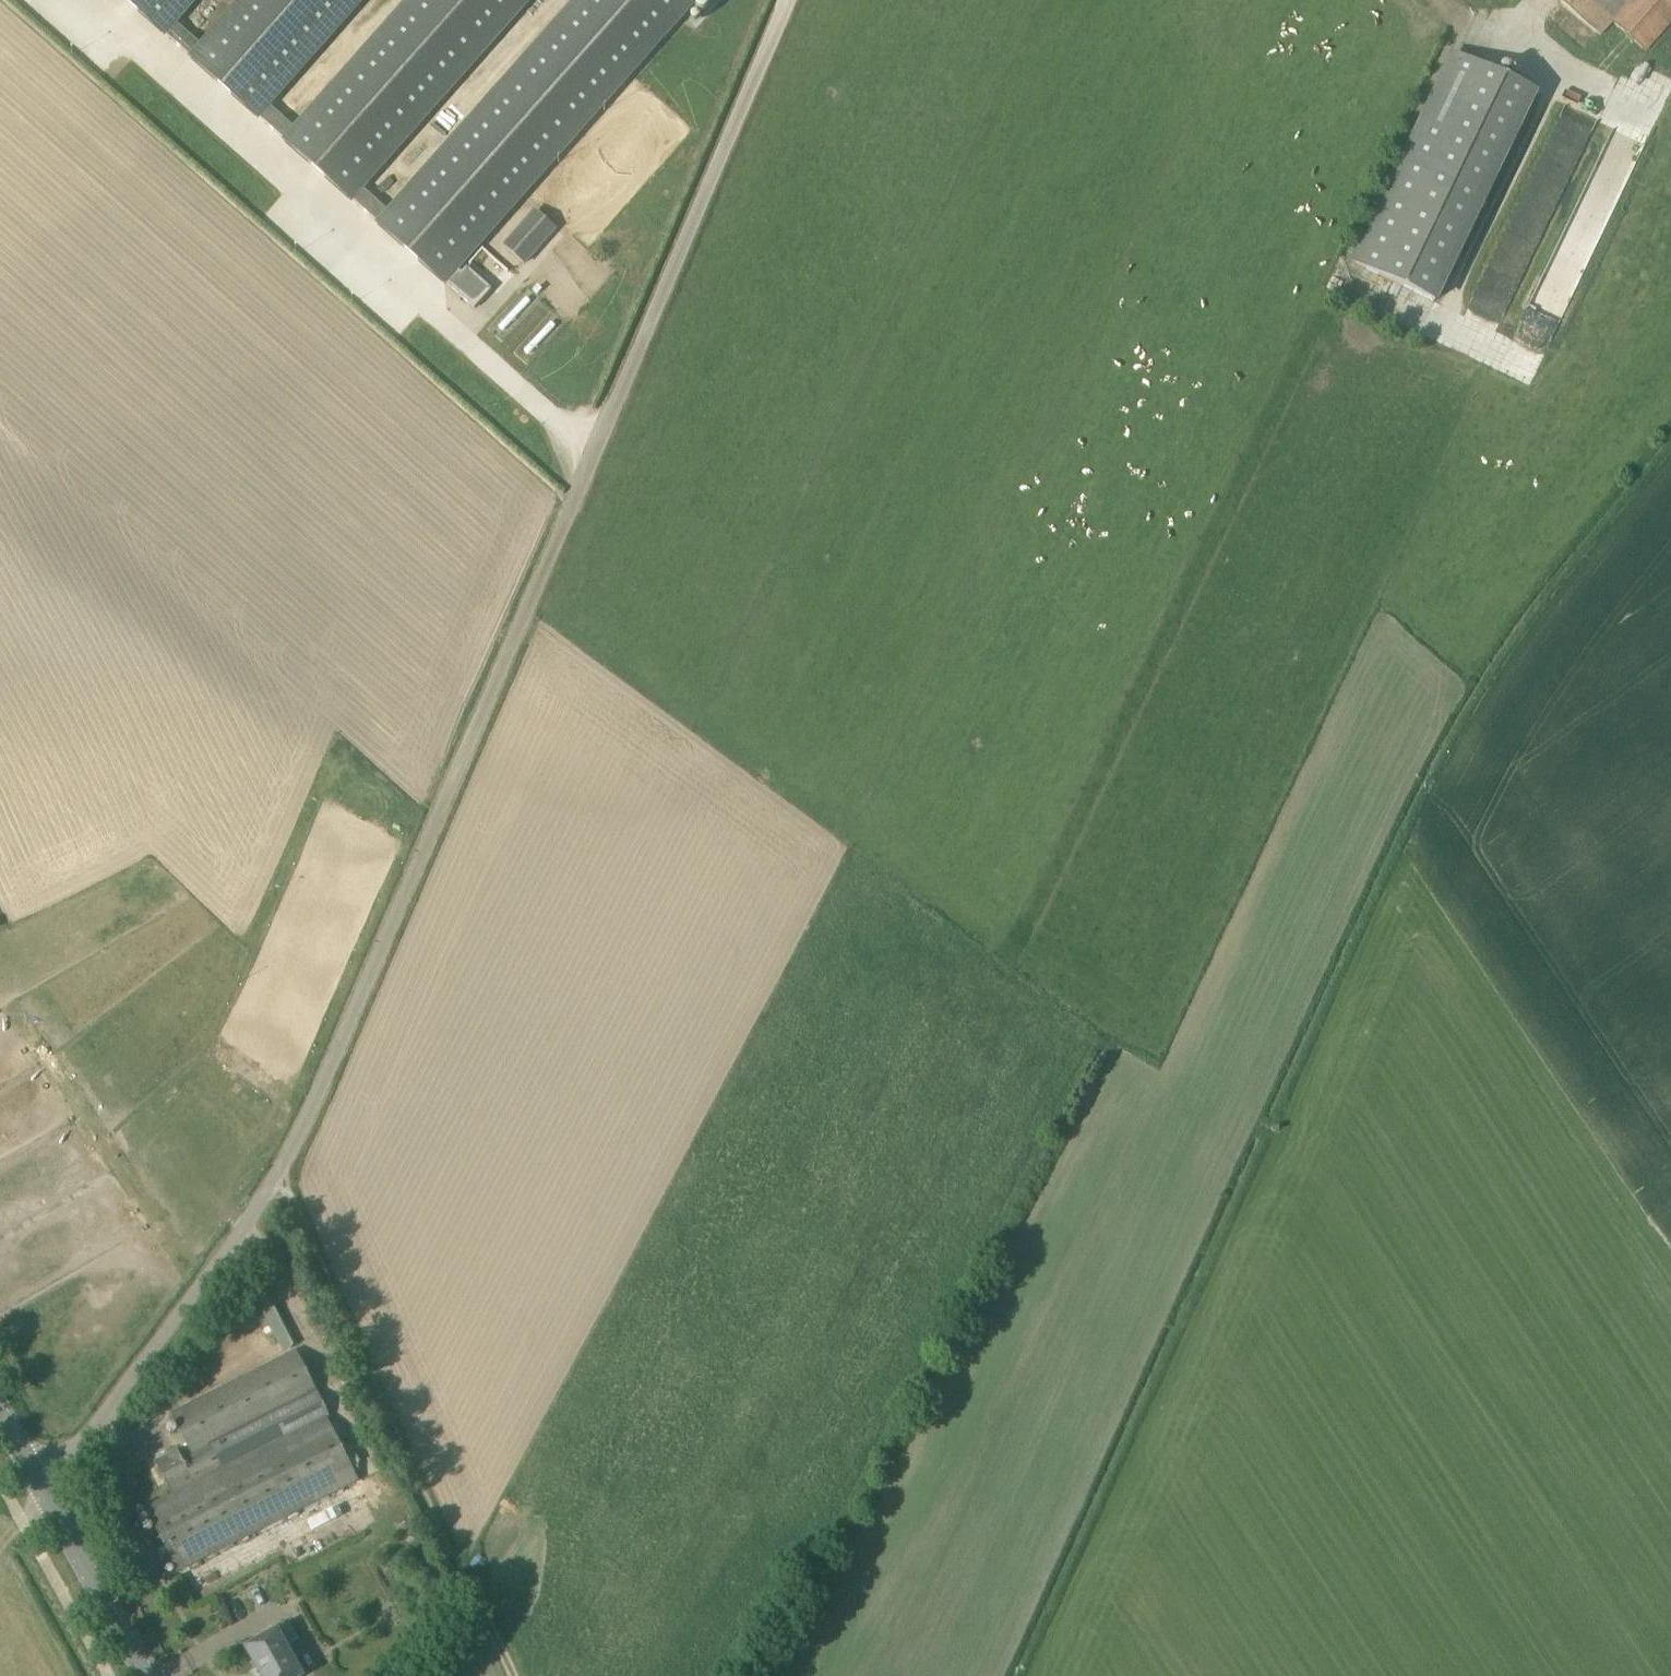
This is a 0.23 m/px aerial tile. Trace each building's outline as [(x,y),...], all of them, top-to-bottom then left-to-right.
[(204,44),(178,21),(196,0),(124,0),(165,37),(166,36),(192,58),(191,59),(259,119),(260,117),(284,138),(282,140),(352,202),(353,200),(377,221),(376,222),(447,285),(700,0),(573,0),(387,209),(365,189),(533,0),(406,0),(294,127),(271,107),(365,0),(243,0),(204,44)] [(1670,17),(1670,0),(1560,0),(1559,1),(1601,35),(1613,22),(1643,50),(1670,17)] [(1515,81),(1498,73),(1456,52),(1426,118),(1357,263),(1393,280),(1403,284),(1415,290),(1438,302),(1539,93),(1515,81)] [(521,229),(505,246),(527,266),(543,248),(521,229)] [(460,270),(448,283),(476,308),(492,290),(467,268),(463,272),(460,270)] [(283,1352),(295,1346),(270,1297),(258,1303),(283,1352)] [(178,1571),(182,1569),(358,1481),(294,1354),(173,1415),(194,1457),(183,1462),(177,1451),(156,1461),(173,1494),(146,1508),(178,1571)] [(291,1623),(278,1630),(276,1631),(277,1631),(248,1647),(247,1647),(246,1648),(247,1649),(262,1675),(303,1675),(302,1675),(287,1648),(300,1640),(291,1623)]
